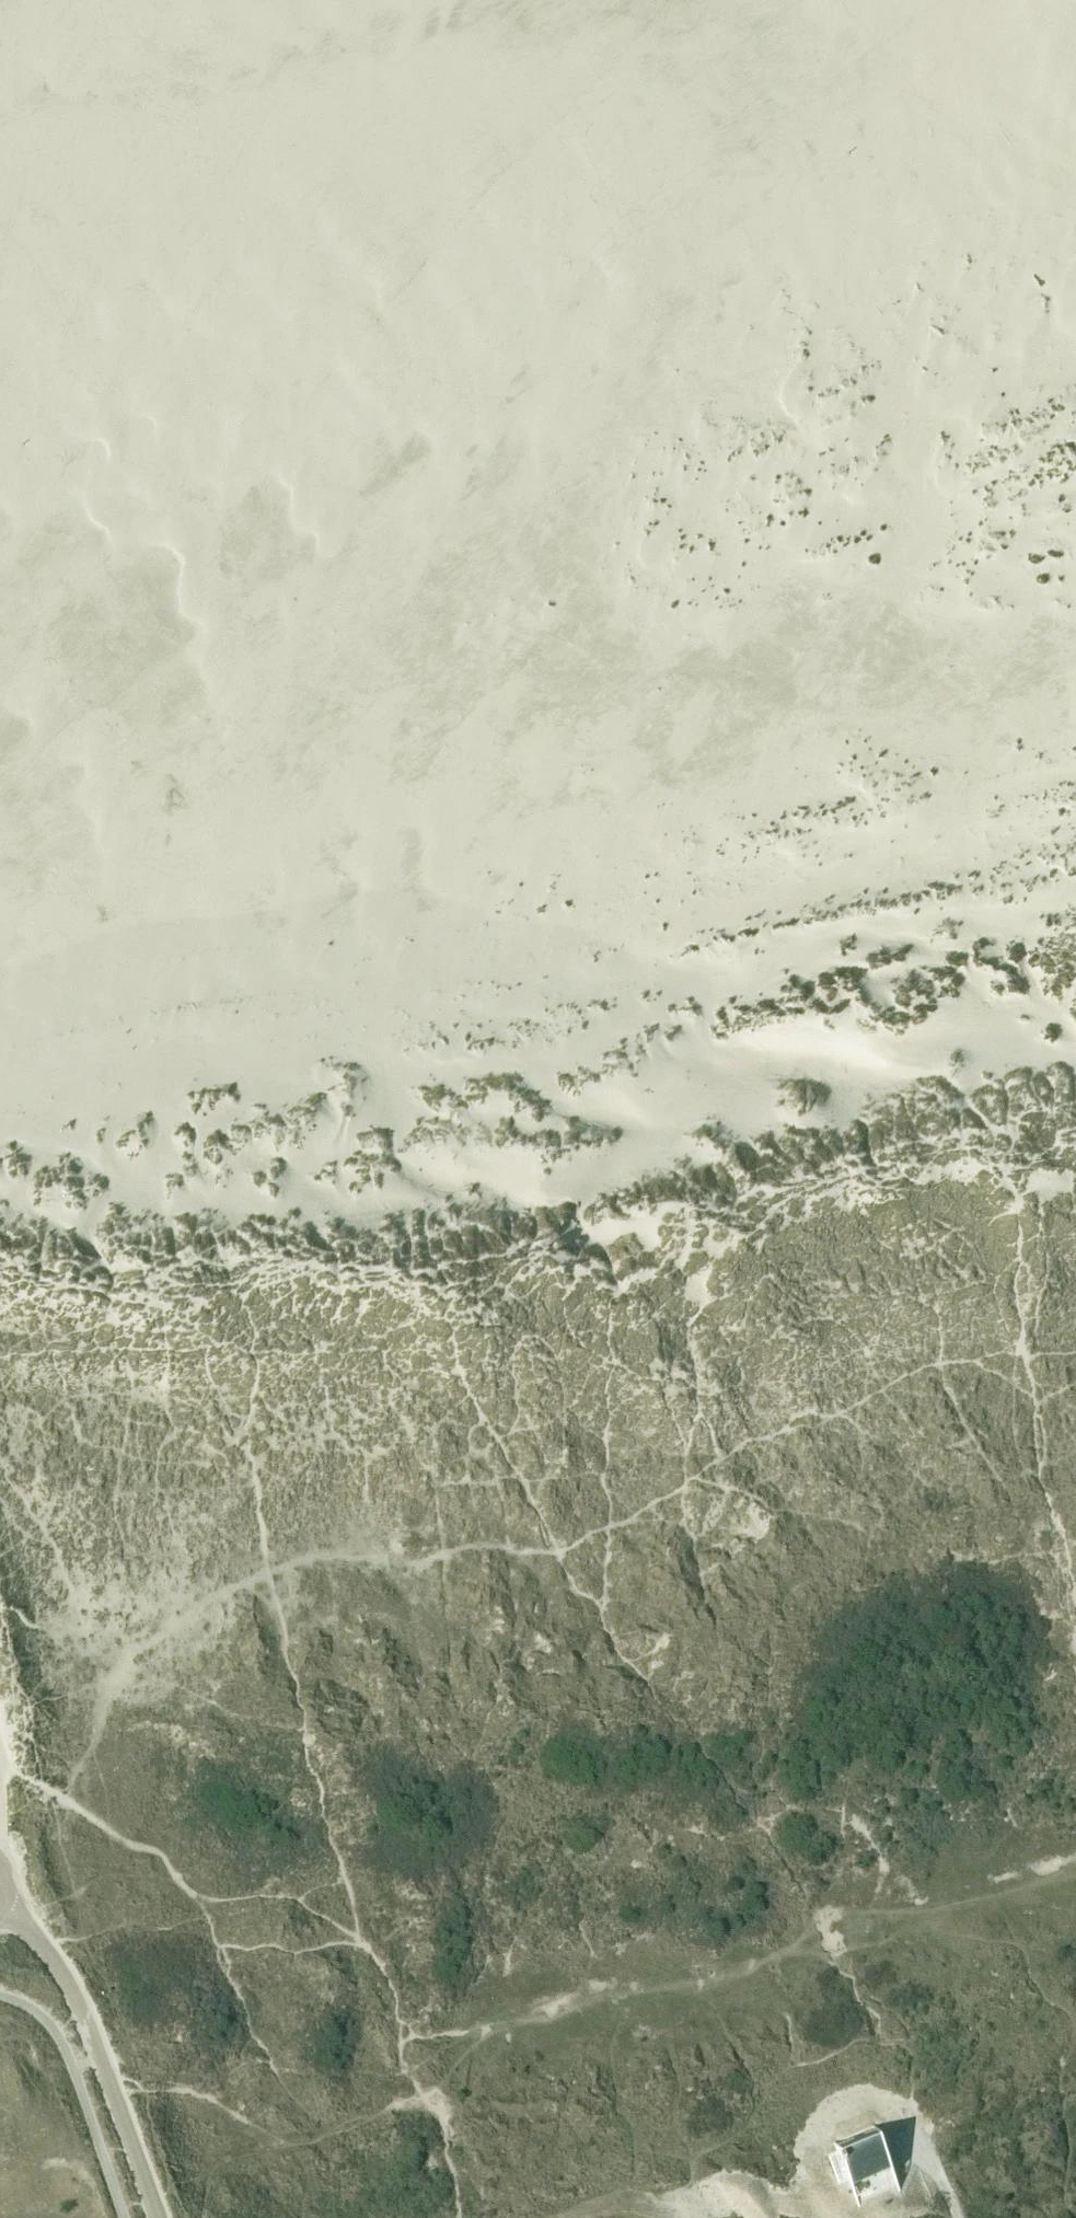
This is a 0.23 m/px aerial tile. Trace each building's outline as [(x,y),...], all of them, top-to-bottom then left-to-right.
[(877,2136),(845,2149),(860,2189),(893,2176),(877,2136)]
